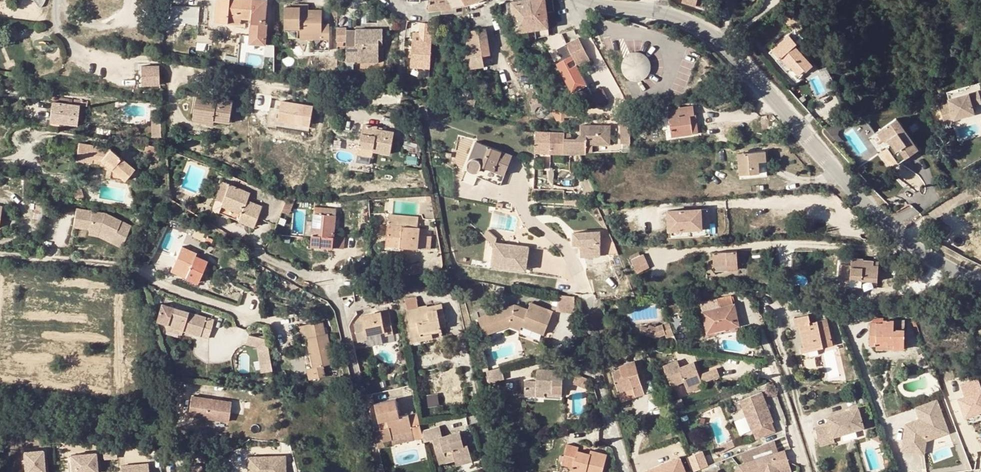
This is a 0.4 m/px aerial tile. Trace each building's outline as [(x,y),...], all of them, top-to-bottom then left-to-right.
[(217,22),(230,23),(230,17),(243,18),(253,18),(252,35),(268,36),(269,23),(266,22),(268,0),(218,0),(217,22)] [(431,1),(429,11),(441,10),(444,1),(444,0),(431,0),(431,1)] [(444,1),(441,10),(456,8),(466,5),(464,0),(444,0),(444,1)] [(488,1),(488,0),(481,0),(476,3),(466,5),(467,9),(469,8),(475,7),(488,1)] [(553,0),(528,0),(511,3),(507,3),(508,12),(505,12),(506,18),(514,17),(516,32),(549,27),(547,13),(555,12),(553,0)] [(171,6),(171,23),(199,24),(200,6),(171,6)] [(322,36),(322,40),(330,40),(330,25),(322,24),(322,12),(309,11),(301,11),(301,8),(294,8),(286,7),(285,29),(301,29),(301,35),(322,36)] [(435,24),(421,23),(420,34),(413,33),(413,49),(412,57),(412,67),(430,68),(432,34),(434,34),(435,24)] [(452,28),(452,37),(459,37),(461,37),(461,35),(461,28),(452,28)] [(347,30),(347,62),(357,62),(357,57),(380,57),(380,45),(380,40),(383,40),(383,29),(356,29),(357,30),(347,30)] [(476,43),(488,41),(485,29),(473,31),(474,37),(469,38),(461,79),(474,77),(473,68),(476,67),(476,60),(476,43)] [(268,36),(252,35),(252,42),(268,43),(268,36)] [(788,35),(785,38),(793,47),(794,46),(797,43),(788,35)] [(578,38),(567,43),(578,66),(589,60),(578,38)] [(790,67),(785,71),(795,81),(799,77),(798,75),(803,69),(805,71),(812,65),(794,46),(793,47),(785,38),(769,53),(777,61),(781,57),(790,67)] [(490,55),(488,41),(476,43),(476,60),(476,67),(485,66),(483,56),(490,55)] [(510,44),(509,42),(501,47),(513,65),(521,60),(515,52),(510,44)] [(558,47),(563,59),(569,56),(564,44),(558,47)] [(520,49),(515,52),(521,60),(525,57),(520,49)] [(627,55),(624,59),(622,63),(622,68),(623,72),(626,76),(630,79),(634,81),(637,81),(640,81),(643,80),(646,78),(648,76),(650,74),(651,72),(652,68),(652,65),(651,62),(650,59),(649,57),(646,55),(644,53),(639,52),(634,52),(631,53),(627,55)] [(781,57),(777,61),(785,71),(790,67),(781,57)] [(143,83),(161,82),(160,64),(142,65),(143,83)] [(474,77),(461,79),(461,81),(477,79),(476,72),(476,67),(473,68),(474,77)] [(974,87),(944,96),(946,103),(936,106),(941,119),(970,110),(969,106),(979,102),(978,100),(974,87)] [(607,96),(604,90),(594,94),(598,103),(608,99),(607,96)] [(54,94),(51,122),(77,125),(80,106),(87,107),(88,99),(81,99),(54,94)] [(206,119),(215,120),(230,122),(233,101),(198,96),(195,115),(206,116),(206,119)] [(280,100),(278,121),(311,124),(313,103),(280,100)] [(669,110),(672,137),(694,134),(691,115),(694,115),(693,106),(669,110)] [(566,110),(553,110),(561,123),(567,122),(566,110)] [(206,116),(195,115),(194,121),(214,124),(215,120),(206,119),(206,116)] [(161,119),(152,120),(153,137),(162,137),(161,119)] [(877,131),(885,142),(887,141),(889,144),(887,146),(886,147),(897,163),(917,149),(896,119),(877,131)] [(632,123),(631,123),(624,123),(624,144),(632,144),(632,123)] [(364,124),(361,146),(375,148),(374,151),(391,153),(395,132),(383,130),(383,128),(364,124)] [(579,137),(585,153),(586,153),(586,145),(612,146),(613,126),(601,126),(601,129),(595,129),(596,126),(582,125),(582,134),(579,137)] [(572,139),(572,153),(585,154),(585,153),(579,137),(577,139),(572,139)] [(475,141),(464,171),(501,185),(512,155),(475,141)] [(80,143),(77,160),(93,162),(93,159),(102,160),(111,168),(110,177),(125,180),(134,169),(109,148),(80,143)] [(157,147),(147,145),(145,156),(158,158),(161,148),(157,147)] [(375,148),(361,146),(357,145),(356,153),(373,155),(374,151),(375,148)] [(897,163),(886,147),(881,150),(893,167),(897,163)] [(739,153),(740,174),(760,173),(759,162),(766,161),(766,151),(739,153)] [(358,154),(356,160),(371,164),(373,158),(358,154)] [(93,159),(93,162),(99,163),(107,170),(106,177),(110,177),(111,168),(102,160),(93,159)] [(760,173),(740,174),(741,178),(767,176),(766,161),(759,162),(760,173)] [(258,217),(262,219),(266,208),(247,200),(250,193),(223,181),(212,209),(254,226),(258,217)] [(295,201),(287,198),(286,201),(281,212),(289,215),(295,201)] [(667,205),(668,224),(686,223),(686,220),(691,220),(691,223),(704,222),(703,203),(667,205)] [(107,214),(78,209),(76,227),(91,229),(102,231),(116,237),(126,243),(133,226),(107,214)] [(314,214),(312,246),(333,247),(334,236),(336,215),(321,214),(314,214)] [(389,214),(388,225),(418,228),(419,217),(389,214)] [(420,228),(418,228),(388,225),(387,244),(401,245),(402,247),(418,249),(418,248),(430,249),(431,236),(419,236),(420,228)] [(102,231),(91,229),(91,234),(101,236),(113,242),(116,237),(102,231)] [(600,232),(574,232),(574,243),(581,243),(600,243),(600,232)] [(345,237),(334,236),(333,247),(344,248),(345,237)] [(519,247),(485,242),(482,265),(516,270),(519,247)] [(581,243),(581,256),(600,256),(600,243),(581,243)] [(207,260),(196,256),(191,253),(191,250),(182,247),(173,267),(187,273),(185,277),(198,282),(207,260)] [(737,252),(714,253),(715,271),(738,269),(737,252)] [(643,255),(632,260),(638,272),(648,268),(643,255)] [(863,259),(852,258),(851,286),(862,287),(862,280),(877,281),(878,265),(874,265),(874,261),(864,260),(863,259)] [(187,273),(173,267),(171,271),(185,277),(187,273)] [(559,295),(557,310),(576,313),(575,296),(559,295)] [(718,299),(701,303),(708,333),(739,326),(734,304),(732,296),(718,299)] [(407,310),(414,338),(432,334),(444,331),(443,327),(447,326),(442,304),(428,307),(427,306),(407,310)] [(477,315),(481,329),(511,321),(512,317),(524,322),(523,325),(546,333),(550,323),(546,321),(547,317),(551,318),(554,312),(531,304),(529,309),(514,304),(477,315)] [(850,309),(850,314),(849,321),(861,321),(861,309),(850,309)] [(214,320),(172,310),(168,329),(184,333),(210,339),(214,320)] [(362,315),(363,321),(366,335),(385,331),(386,335),(394,334),(389,310),(362,315)] [(822,344),(823,347),(832,345),(826,320),(811,323),(809,316),(794,319),(796,327),(800,327),(804,348),(822,344)] [(511,321),(481,329),(482,333),(511,325),(522,329),(523,325),(524,322),(512,317),(511,321)] [(670,319),(663,321),(666,330),(667,333),(674,331),(670,319)] [(323,320),(299,326),(301,339),(308,338),(314,367),(309,368),(311,379),(327,377),(324,365),(335,363),(328,332),(325,333),(323,320)] [(357,340),(367,339),(366,335),(363,321),(354,323),(357,340)] [(651,322),(649,324),(647,330),(656,333),(666,330),(663,321),(656,324),(651,322)] [(894,344),(894,350),(904,350),(904,330),(894,330),(894,321),(883,321),(884,324),(871,323),(871,346),(877,346),(889,346),(889,344),(894,344)] [(904,322),(894,321),(894,330),(904,330),(904,322)] [(642,322),(640,327),(647,330),(649,324),(642,322)] [(387,336),(386,335),(385,331),(366,335),(367,339),(387,336)] [(268,338),(250,333),(248,343),(258,345),(262,371),(274,370),(272,360),(268,338)] [(822,344),(804,348),(802,348),(802,352),(823,347),(822,344)] [(610,356),(613,365),(619,363),(618,358),(620,357),(618,353),(610,356)] [(685,386),(701,380),(698,372),(693,359),(677,365),(674,359),(662,363),(670,383),(682,379),(685,386)] [(644,394),(637,372),(635,365),(613,372),(619,392),(633,387),(636,396),(644,394)] [(502,366),(487,370),(490,381),(504,378),(502,366)] [(715,366),(701,371),(705,379),(718,374),(715,366)] [(544,395),(544,394),(545,391),(562,392),(563,370),(537,369),(536,381),(524,381),(524,394),(544,395)] [(577,374),(574,383),(581,386),(585,377),(577,374)] [(589,379),(585,377),(581,386),(585,387),(589,379)] [(965,417),(980,412),(980,381),(980,378),(961,384),(965,394),(958,397),(965,417)] [(701,380),(685,386),(686,389),(702,383),(701,380)] [(622,401),(636,396),(633,387),(619,392),(622,401)] [(739,398),(751,427),(772,418),(761,389),(739,398)] [(231,402),(191,396),(189,415),(229,421),(231,402)] [(413,429),(409,414),(400,416),(396,399),(376,403),(384,440),(393,438),(392,434),(413,429)] [(917,420),(906,424),(901,450),(915,452),(918,438),(927,435),(928,440),(949,433),(937,399),(916,407),(920,419),(922,422),(918,424),(917,420)] [(860,406),(829,416),(831,423),(817,428),(822,444),(837,440),(835,435),(866,425),(860,406)] [(424,437),(423,433),(421,428),(420,422),(418,412),(409,414),(413,429),(415,439),(424,437)] [(770,419),(755,425),(759,434),(773,428),(770,419)] [(444,426),(429,431),(431,441),(439,439),(446,460),(454,458),(454,456),(461,454),(462,458),(478,453),(472,437),(468,438),(466,430),(448,436),(444,426)] [(424,437),(425,443),(431,441),(429,431),(423,433),(424,437)] [(926,441),(928,440),(927,435),(918,438),(915,452),(924,454),(926,441)] [(731,437),(714,444),(716,449),(733,442),(731,437)] [(561,465),(572,468),(571,471),(584,471),(587,471),(602,471),(606,456),(590,451),(589,455),(576,452),(577,448),(566,444),(561,465)] [(772,452),(772,454),(760,458),(760,455),(737,462),(732,471),(748,471),(763,467),(763,470),(764,471),(780,471),(791,468),(785,448),(772,452)] [(24,451),(26,471),(45,471),(43,450),(24,451)] [(703,450),(688,456),(694,471),(709,465),(703,450)] [(71,454),(72,462),(68,462),(69,471),(98,471),(97,452),(71,454)] [(478,453),(462,458),(464,464),(479,459),(478,453)] [(454,458),(446,460),(447,463),(462,458),(461,454),(454,456),(454,458)] [(249,457),(249,471),(286,471),(286,456),(249,457)] [(645,469),(646,471),(687,471),(682,456),(645,469)] [(121,465),(122,471),(149,471),(149,463),(121,465)]
